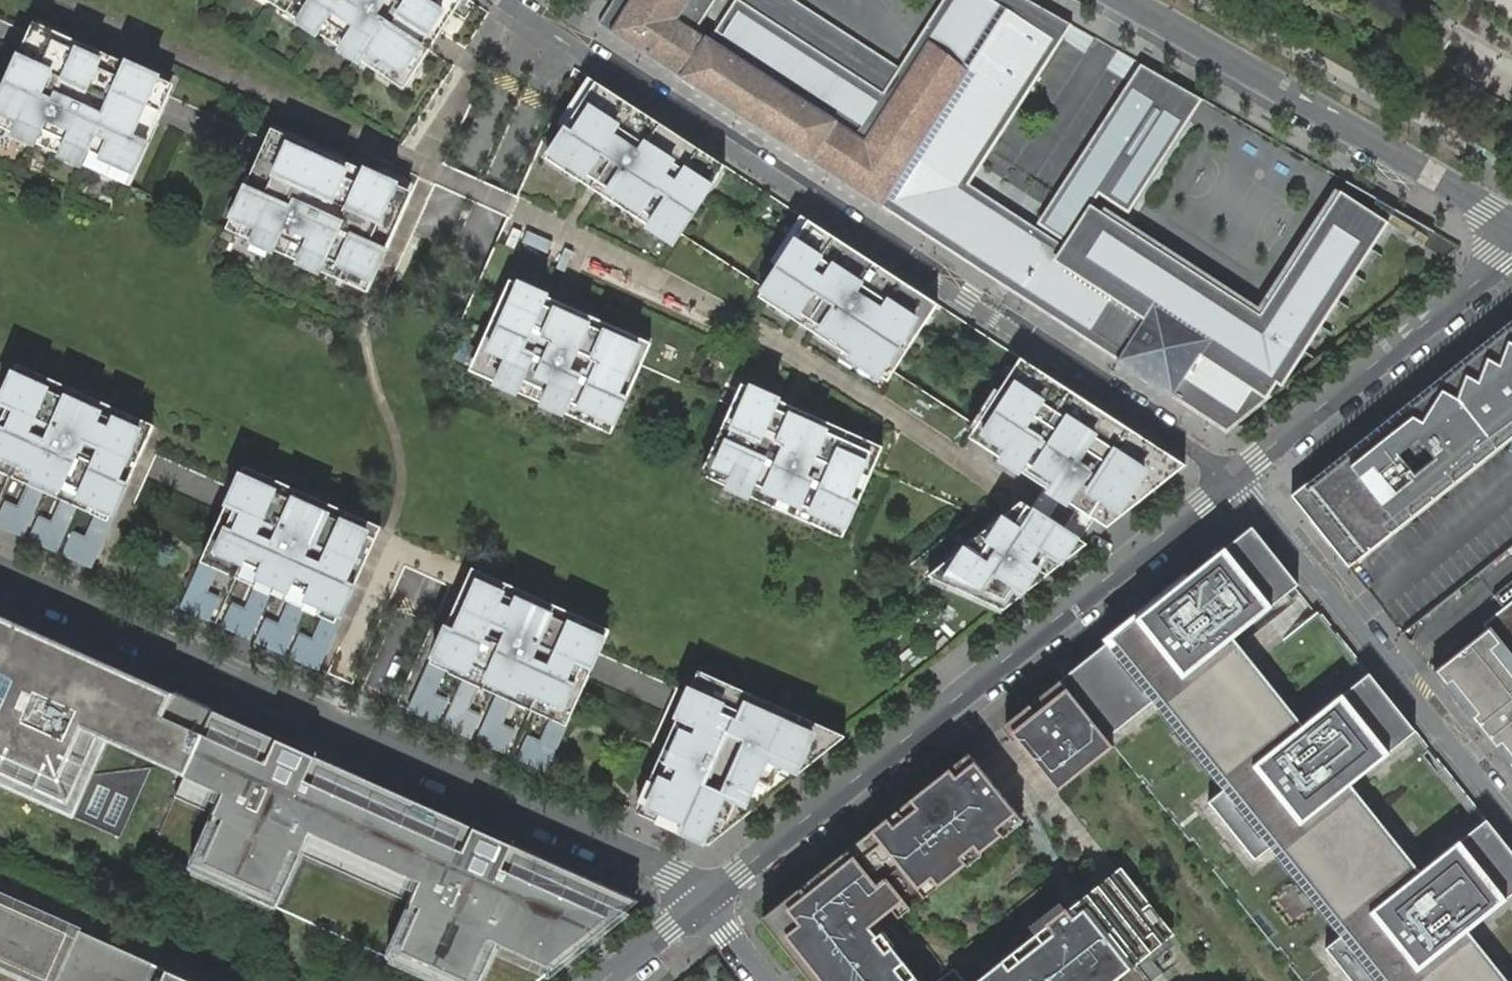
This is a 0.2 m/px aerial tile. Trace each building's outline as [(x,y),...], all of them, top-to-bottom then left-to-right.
[(405,89),(430,51),(463,0),(267,0),(405,89)] [(1385,214),(1336,185),(1259,311),(1096,211),(1103,199),(1124,211),(1195,94),(1135,60),(1034,227),(966,186),(1067,21),(1031,0),(948,0),(896,80),(772,0),(746,0),(717,45),(711,40),(696,31),(678,19),(691,0),(631,0),(610,32),(978,271),(1226,432),(1278,390),(1385,214)] [(678,19),(696,31),(717,0),(691,0),(678,19)] [(711,40),(717,45),(746,0),(737,0),(711,40)] [(896,80),(948,0),(934,0),(893,63),(795,0),(772,0),(896,80)] [(0,101),(0,128),(131,186),(160,122),(176,85),(35,23),(20,56),(0,101)] [(573,117),(545,159),(674,242),(724,165),(647,115),(642,123),(590,89),(573,117)] [(257,165),(228,229),(369,293),(414,192),(273,129),(257,165)] [(808,220),(758,297),(887,381),(937,304),(808,220)] [(652,342),(510,279),(469,370),(611,434),(642,365),(652,342)] [(1292,495),(1350,566),(1511,437),(1511,322),(1292,495)] [(1185,465),(1021,358),(972,436),(1108,527),(1185,465)] [(18,365),(9,384),(0,405),(0,471),(31,485),(20,509),(5,502),(0,514),(0,527),(23,537),(44,491),(64,500),(53,524),(38,518),(29,539),(57,552),(77,506),(98,515),(87,539),(72,533),(62,555),(91,568),(155,426),(18,365)] [(732,405),(701,474),(842,538),(874,468),(883,446),(742,383),(732,405)] [(206,593),(217,568),(258,587),(247,611),(233,605),(223,627),(256,641),(277,595),(292,602),(281,626),(270,621),(260,643),(284,654),(305,608),(326,617),(315,641),(300,635),(290,657),(319,670),(382,528),(245,467),(236,487),(182,608),(211,621),(220,599),(206,593)] [(994,523),(928,576),(1003,610),(1086,543),(1022,501),(994,523)] [(1254,531),(1068,684),(1122,751),(1163,719),(1220,790),(1206,801),(1260,866),(1273,856),(1338,936),(1324,948),(1351,980),(1503,980),(1461,929),(1511,888),(1511,854),(1485,822),(1420,874),(1347,785),(1416,729),(1370,673),(1305,726),(1231,636),(1297,583),(1254,531)] [(444,670),(465,679),(444,726),(472,738),(482,716),(467,710),(478,685),(498,694),(477,741),(505,753),(515,731),(500,725),(512,700),(553,719),(542,743),(527,737),(517,759),(546,772),(601,649),(610,630),(473,569),(409,710),(438,723),(448,701),(433,695),(444,670)] [(1478,618),(1487,629),(1432,672),(1511,771),(1511,591),(1478,618)] [(214,710),(0,614),(0,783),(121,838),(151,770),(181,783),(214,710)] [(709,844),(845,735),(698,669),(690,688),(636,812),(709,844)] [(1122,751),(1068,684),(1002,735),(1058,803),(1122,751)] [(214,710),(181,783),(151,852),(439,980),(537,980),(638,900),(214,710)] [(796,980),(945,980),(902,927),(1041,817),(986,748),(753,930),(796,980)] [(1181,932),(1129,867),(985,980),(1120,980),(1181,932)] [(32,980),(194,980),(0,894),(0,966),(32,980)]
